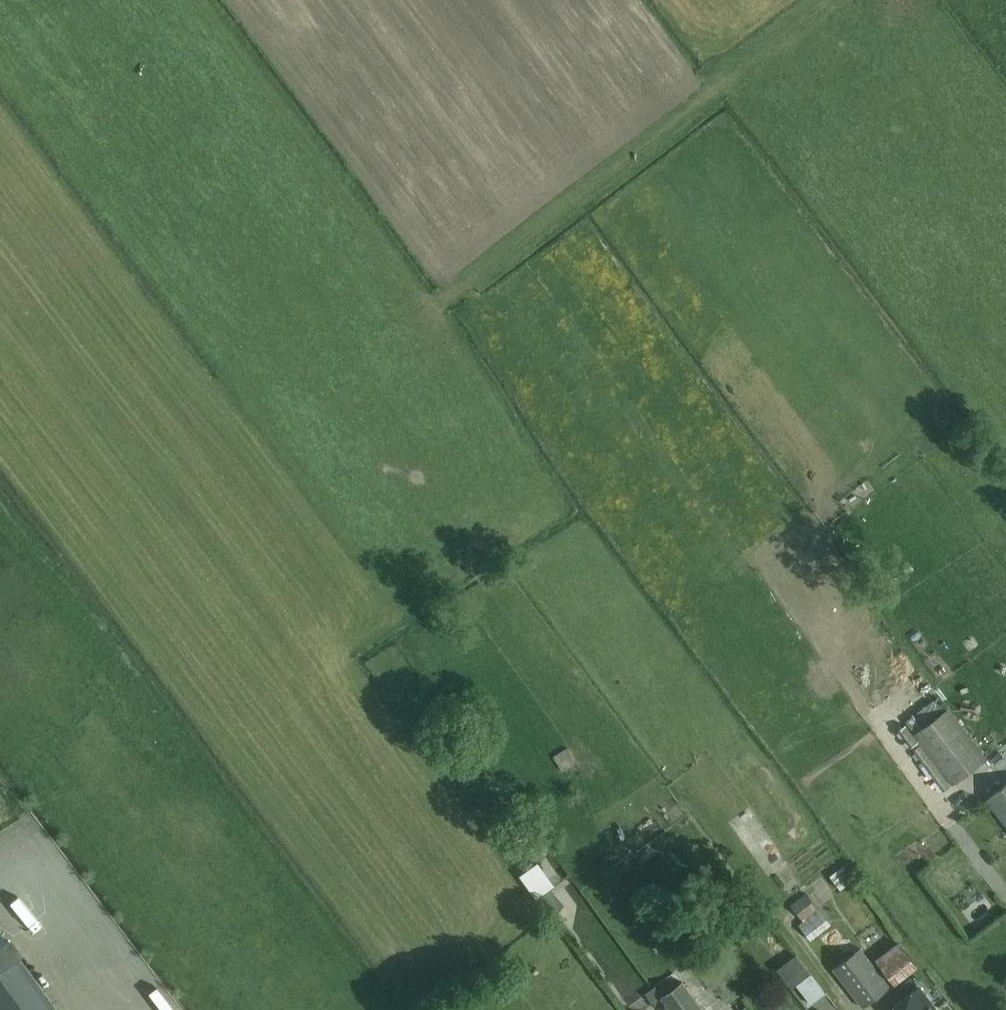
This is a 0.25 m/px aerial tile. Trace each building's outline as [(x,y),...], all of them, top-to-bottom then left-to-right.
[(914,734),(953,785),(988,758),(949,707),(914,734)] [(576,762),(567,747),(553,755),(562,771),(576,762)] [(985,799),(1005,825),(1005,783),(985,799)] [(724,821),(751,859),(773,844),(745,806),(724,821)] [(762,854),(764,868),(780,866),(779,852),(762,854)] [(538,862),(521,874),(551,916),(563,905),(549,889),(554,885),(538,862)] [(844,865),(830,876),(841,890),(854,879),(844,865)] [(811,940),(832,924),(813,900),(797,913),(803,921),(798,924),(811,940)] [(845,932),(822,943),(829,957),(852,946),(845,932)] [(25,952),(13,936),(0,946),(0,1008),(38,980),(20,955),(25,952)] [(918,966),(898,941),(875,960),(895,985),(918,966)] [(861,947),(832,968),(863,1008),(891,986),(861,947)] [(826,992),(797,954),(777,969),(792,988),(797,985),(811,1004),(826,992)] [(660,997),(670,1009),(704,1009),(683,980),(662,995),(660,997)] [(656,986),(645,994),(652,1003),(660,997),(662,995),(656,986)] [(919,986),(889,1009),(937,1009),(919,986)]
